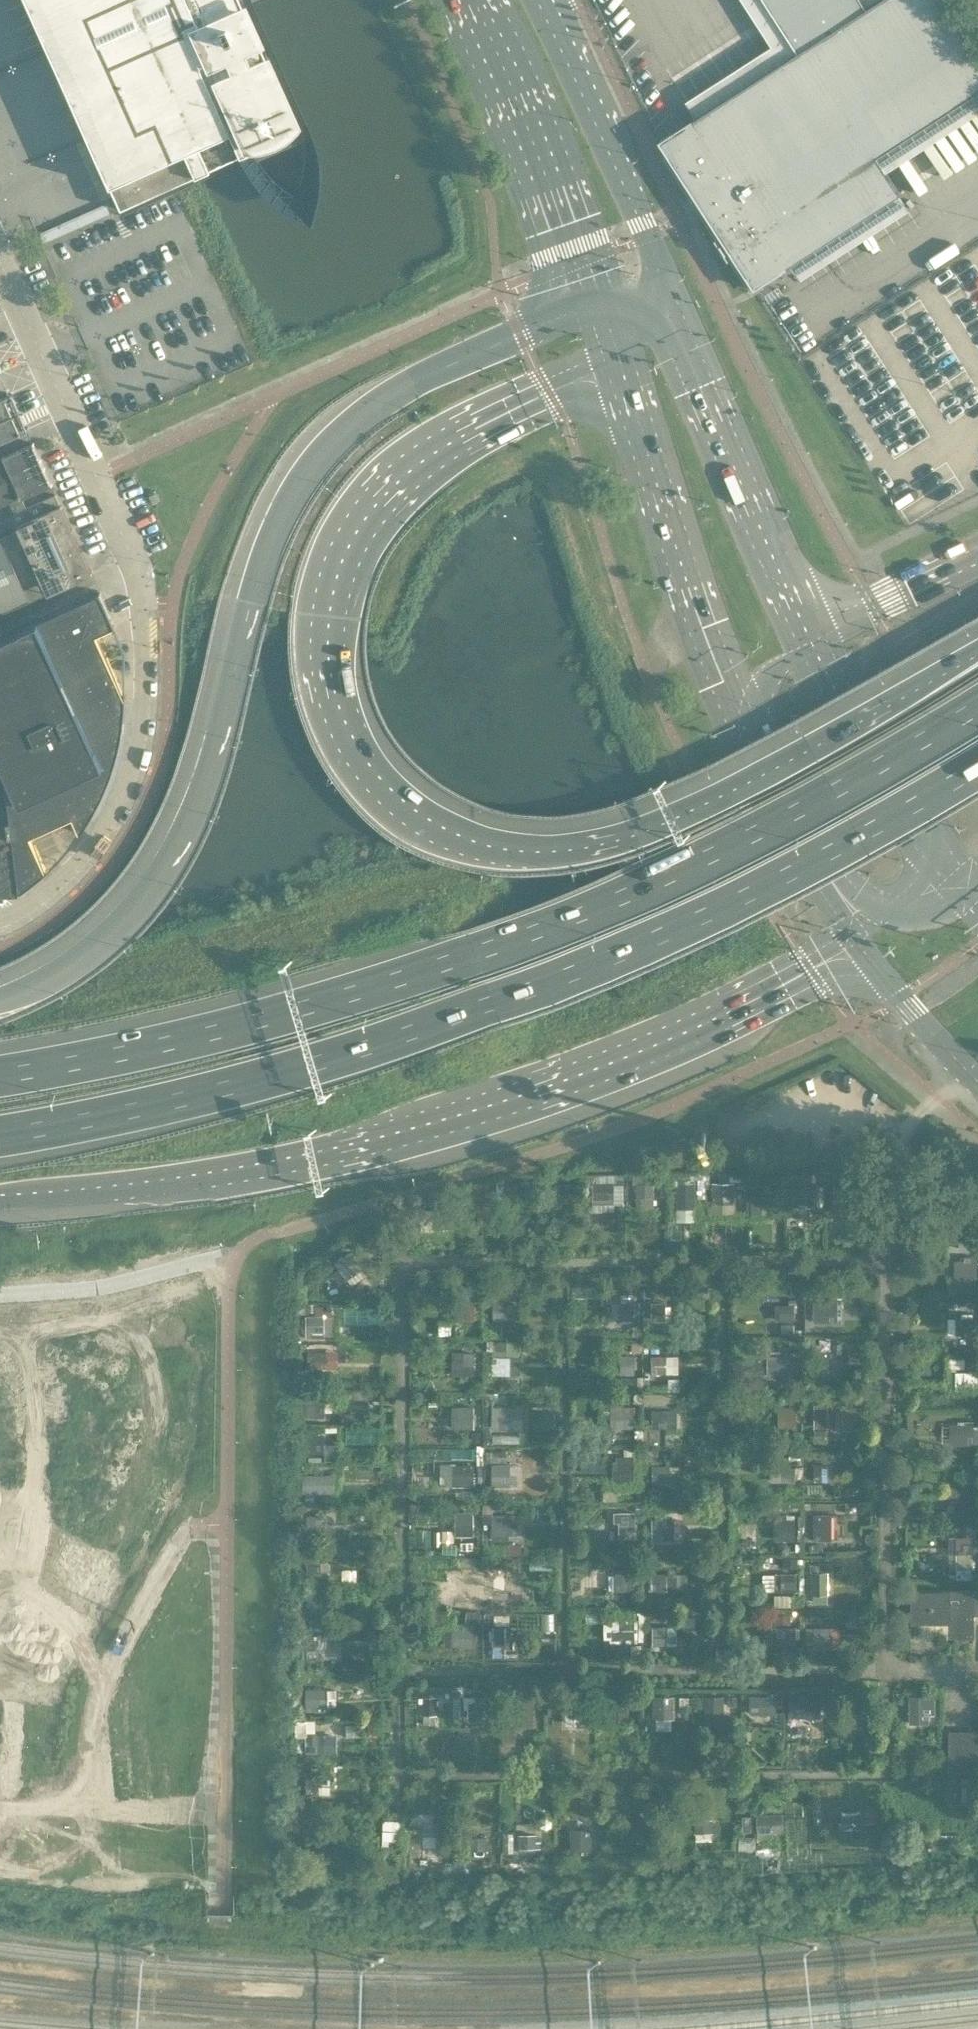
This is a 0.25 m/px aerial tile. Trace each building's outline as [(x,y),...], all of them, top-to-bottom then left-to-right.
[(50,50),(88,136),(110,185),(120,208),(196,175),(210,168),(212,167),(206,155),(235,142),(241,155),(252,150),(299,129),(266,54),(261,43),(242,0),(27,0),(50,50)] [(797,51),(690,119),(695,129),(663,149),(753,288),(785,267),(785,266),(899,193),(885,172),(875,156),(977,89),(977,60),(974,53),(967,43),(947,11),(940,1),(940,0),(876,0),(865,7),(860,0),(764,0),(797,51)] [(27,429),(26,427),(24,428),(10,396),(12,394),(11,393),(0,397),(0,441),(27,429)] [(0,458),(0,506),(19,497),(20,498),(21,498),(52,484),(33,442),(1,456),(2,457),(0,458)] [(149,495),(153,502),(160,499),(156,492),(149,495)] [(0,518),(0,611),(47,590),(48,592),(91,572),(72,528),(61,505),(59,505),(55,493),(26,506),(0,518)] [(26,506),(21,498),(20,498),(19,497),(0,506),(0,518),(26,506)] [(127,737),(128,729),(129,720),(124,720),(125,712),(126,704),(126,696),(124,696),(96,633),(112,625),(97,592),(0,635),(0,759),(3,766),(19,892),(30,884),(36,879),(41,875),(47,870),(31,835),(73,816),(80,833),(85,826),(89,820),(94,813),(98,815),(102,808),(106,800),(109,793),(113,785),(116,777),(118,769),(121,761),(123,753),(125,745),(127,737)] [(0,612),(0,617),(5,629),(37,616),(31,600),(0,612)] [(3,766),(0,759),(0,897),(6,897),(6,893),(19,892),(3,766)] [(616,1200),(616,1182),(592,1182),(591,1200),(616,1200)] [(756,1183),(756,1196),(772,1196),(772,1183),(756,1183)] [(814,1204),(814,1183),(797,1183),(797,1203),(814,1204)] [(836,1183),(837,1196),(852,1196),(852,1183),(836,1183)] [(556,1184),(556,1197),(573,1197),(573,1184),(556,1184)] [(636,1184),(636,1197),(653,1197),(653,1184),(636,1184)] [(676,1184),(676,1196),(693,1196),(693,1184),(676,1184)] [(716,1184),(716,1196),(732,1196),(732,1184),(716,1184)] [(951,1248),(975,1245),(973,1235),(950,1239),(951,1248)] [(336,1257),(347,1276),(364,1266),(352,1247),(336,1257)] [(956,1261),(956,1277),(972,1277),(972,1261),(956,1261)] [(505,1320),(505,1301),(493,1301),(493,1320),(505,1320)] [(476,1320),(476,1302),(454,1302),(454,1319),(476,1320)] [(793,1321),(793,1302),(778,1302),(778,1321),(793,1321)] [(633,1319),(633,1303),(611,1303),(612,1319),(633,1319)] [(652,1303),(652,1320),(665,1320),(664,1303),(652,1303)] [(813,1304),(813,1321),(825,1321),(825,1304),(813,1304)] [(326,1332),(326,1316),(307,1316),(307,1332),(326,1332)] [(956,1317),(956,1334),(973,1334),(973,1317),(956,1317)] [(450,1375),(473,1375),(473,1352),(450,1352),(450,1375)] [(636,1373),(636,1354),(620,1354),(621,1373),(636,1373)] [(520,1374),(521,1356),(493,1355),(493,1374),(520,1374)] [(652,1356),(652,1373),(665,1373),(665,1356),(652,1356)] [(307,1357),(307,1377),(319,1377),(319,1357),(307,1357)] [(793,1373),(793,1357),(777,1357),(777,1374),(793,1373)] [(813,1357),(813,1373),(825,1374),(825,1357),(813,1357)] [(972,1389),(972,1373),(953,1373),(953,1389),(972,1389)] [(307,1417),(327,1417),(327,1396),(307,1396),(307,1417)] [(834,1426),(834,1412),(825,1412),(825,1403),(812,1403),(812,1428),(825,1428),(825,1426),(834,1426)] [(516,1405),(493,1405),(493,1428),(516,1428),(516,1405)] [(633,1427),(633,1405),(610,1405),(610,1427),(633,1427)] [(473,1428),(473,1406),(450,1406),(450,1428),(473,1428)] [(795,1428),(795,1406),(778,1406),(778,1428),(795,1428)] [(652,1411),(652,1427),(665,1427),(665,1411),(652,1411)] [(973,1444),(972,1421),(964,1421),(964,1424),(956,1424),(956,1444),(973,1444)] [(326,1453),(326,1436),(307,1436),(307,1453),(326,1453)] [(476,1487),(476,1463),(455,1463),(454,1487),(476,1487)] [(509,1487),(509,1464),(491,1464),(491,1487),(509,1487)] [(636,1482),(636,1464),(621,1464),(621,1482),(636,1482)] [(671,1482),(671,1465),(653,1465),(653,1482),(671,1482)] [(781,1465),(781,1482),(794,1482),(794,1465),(781,1465)] [(814,1465),(814,1482),(826,1482),(826,1465),(814,1465)] [(330,1492),(330,1475),(307,1475),(307,1492),(330,1492)] [(956,1488),(956,1505),(973,1505),(973,1488),(956,1488)] [(619,1537),(634,1537),(634,1512),(614,1512),(614,1522),(619,1522),(619,1537)] [(454,1536),(473,1536),(472,1513),(454,1513),(454,1536)] [(810,1540),(829,1540),(830,1514),(810,1514),(810,1540)] [(326,1533),(326,1516),(307,1516),(307,1533),(326,1533)] [(516,1535),(517,1517),(492,1516),(492,1539),(507,1539),(507,1535),(516,1535)] [(667,1541),(667,1519),(653,1519),(653,1541),(667,1541)] [(782,1519),(782,1536),(794,1536),(794,1519),(782,1519)] [(973,1537),(953,1537),(953,1554),(973,1554),(973,1537)] [(320,1584),(320,1554),(307,1554),(308,1584),(320,1584)] [(636,1591),(636,1568),(614,1568),(614,1576),(610,1576),(610,1589),(614,1589),(614,1591),(636,1591)] [(665,1590),(665,1573),(649,1573),(649,1590),(665,1590)] [(782,1574),(782,1591),(794,1591),(794,1574),(782,1574)] [(826,1591),(826,1574),(810,1574),(810,1591),(826,1591)] [(454,1577),(454,1597),(474,1597),(474,1577),(454,1577)] [(973,1614),(977,1614),(977,1589),(971,1589),(971,1591),(911,1591),(911,1622),(949,1622),(950,1638),(974,1638),(973,1614)] [(308,1592),(307,1608),(329,1610),(330,1594),(308,1592)] [(638,1642),(637,1620),(624,1620),(624,1642),(638,1642)] [(472,1646),(472,1629),(472,1624),(450,1624),(450,1645),(472,1646)] [(665,1644),(665,1627),(650,1627),(650,1644),(665,1644)] [(782,1628),(782,1645),(795,1645),(795,1628),(782,1628)] [(830,1628),(826,1628),(811,1628),(811,1645),(821,1645),(821,1649),(830,1649),(830,1628)] [(492,1629),(492,1646),(505,1646),(505,1629),(492,1629)] [(328,1632),(307,1632),(307,1657),(328,1658),(328,1632)] [(328,1711),(328,1687),(305,1687),(305,1711),(328,1711)] [(674,1718),(674,1696),(655,1696),(655,1719),(674,1718)] [(803,1696),(803,1709),(815,1709),(815,1713),(819,1713),(819,1696),(803,1696)] [(866,1713),(866,1696),(850,1696),(850,1713),(866,1713)] [(910,1696),(910,1709),(927,1709),(927,1696),(910,1696)] [(637,1711),(637,1697),(622,1697),(622,1711),(637,1711)] [(722,1721),(722,1697),(706,1697),(706,1721),(722,1721)] [(774,1714),(774,1697),(748,1697),(748,1714),(774,1714)] [(423,1698),(423,1714),(436,1714),(436,1698),(423,1698)] [(467,1698),(467,1710),(484,1710),(484,1698),(467,1698)] [(569,1698),(569,1712),(580,1712),(580,1698),(569,1698)] [(533,1710),(515,1710),(515,1721),(534,1721),(533,1710)] [(972,1731),(956,1731),(956,1730),(948,1730),(948,1769),(969,1769),(969,1776),(960,1776),(960,1802),(977,1802),(977,1730),(972,1730),(972,1731)] [(327,1751),(327,1736),(307,1736),(307,1753),(319,1753),(319,1751),(327,1751)] [(307,1776),(307,1793),(319,1793),(319,1776),(307,1776)] [(862,1828),(862,1809),(843,1810),(843,1820),(841,1820),(841,1829),(862,1828)] [(756,1814),(757,1837),(785,1836),(784,1813),(756,1814)] [(399,1816),(380,1816),(379,1841),(398,1842),(399,1816)] [(306,1819),(306,1835),(319,1836),(319,1819),(306,1819)] [(631,1836),(652,1836),(652,1820),(630,1820),(631,1836)] [(695,1821),(695,1833),(712,1833),(712,1821),(695,1821)] [(423,1856),(440,1857),(441,1827),(424,1827),(423,1856)] [(591,1850),(591,1827),(568,1828),(568,1851),(591,1850)] [(513,1854),(513,1832),(503,1832),(503,1854),(513,1854)] [(486,1851),(486,1835),(469,1834),(469,1851),(486,1851)] [(519,1836),(519,1849),(535,1849),(535,1836),(519,1836)]
